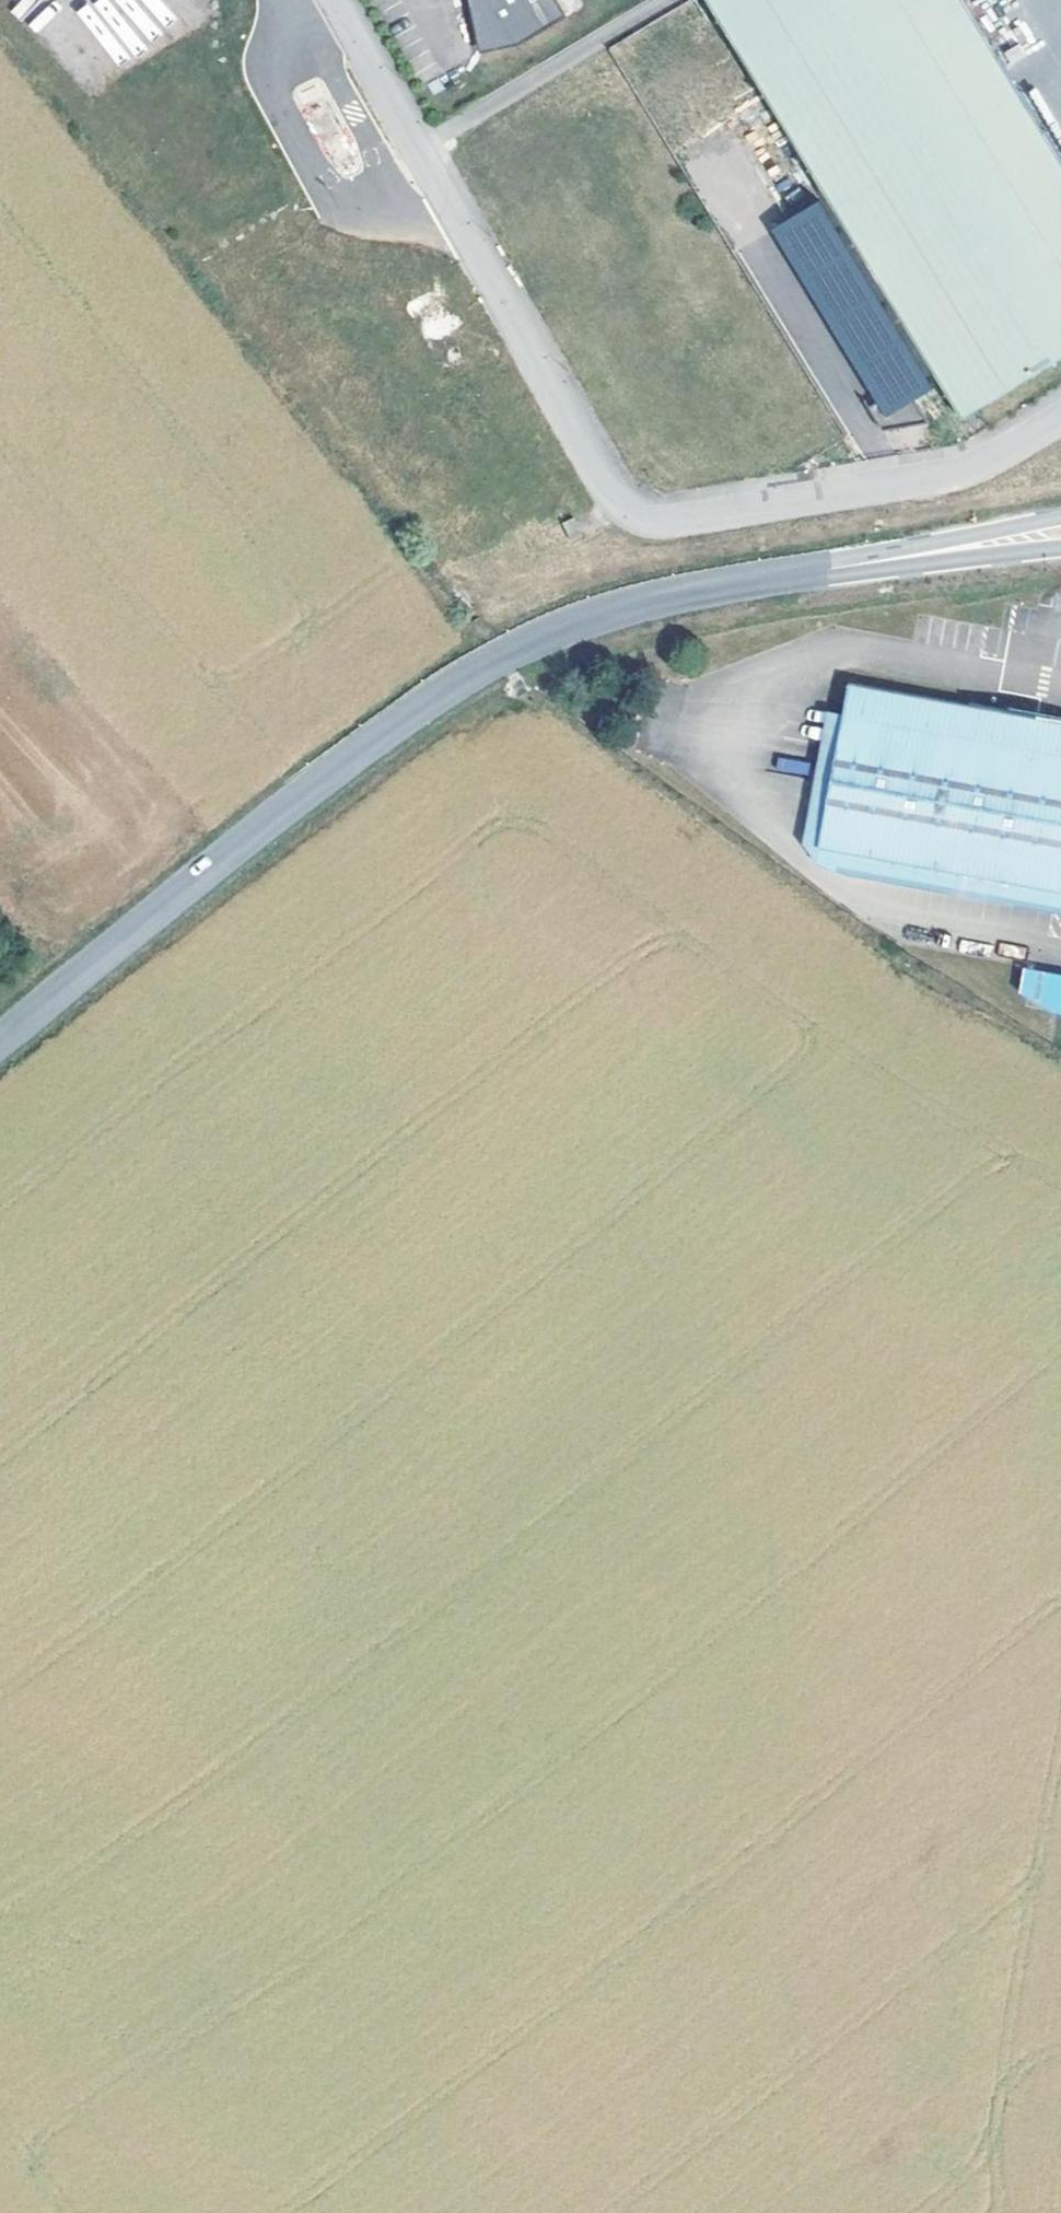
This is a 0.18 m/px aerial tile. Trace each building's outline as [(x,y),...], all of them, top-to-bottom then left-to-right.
[(478,41),(491,47),(520,42),(568,14),(560,0),(470,0),(478,41)] [(973,10),(967,0),(705,0),(700,3),(958,419),(1060,355),(1060,155),(973,10)] [(583,533),(574,514),(561,521),(570,539),(583,533)] [(1020,715),(853,683),(847,715),(822,851),(1060,896),(1060,722),(1020,715)] [(822,851),(847,715),(828,712),(802,853),(822,857),(1060,903),(1060,896),(822,851)] [(1028,971),(1023,995),(1057,1015),(1060,1016),(1060,977),(1028,971)]
